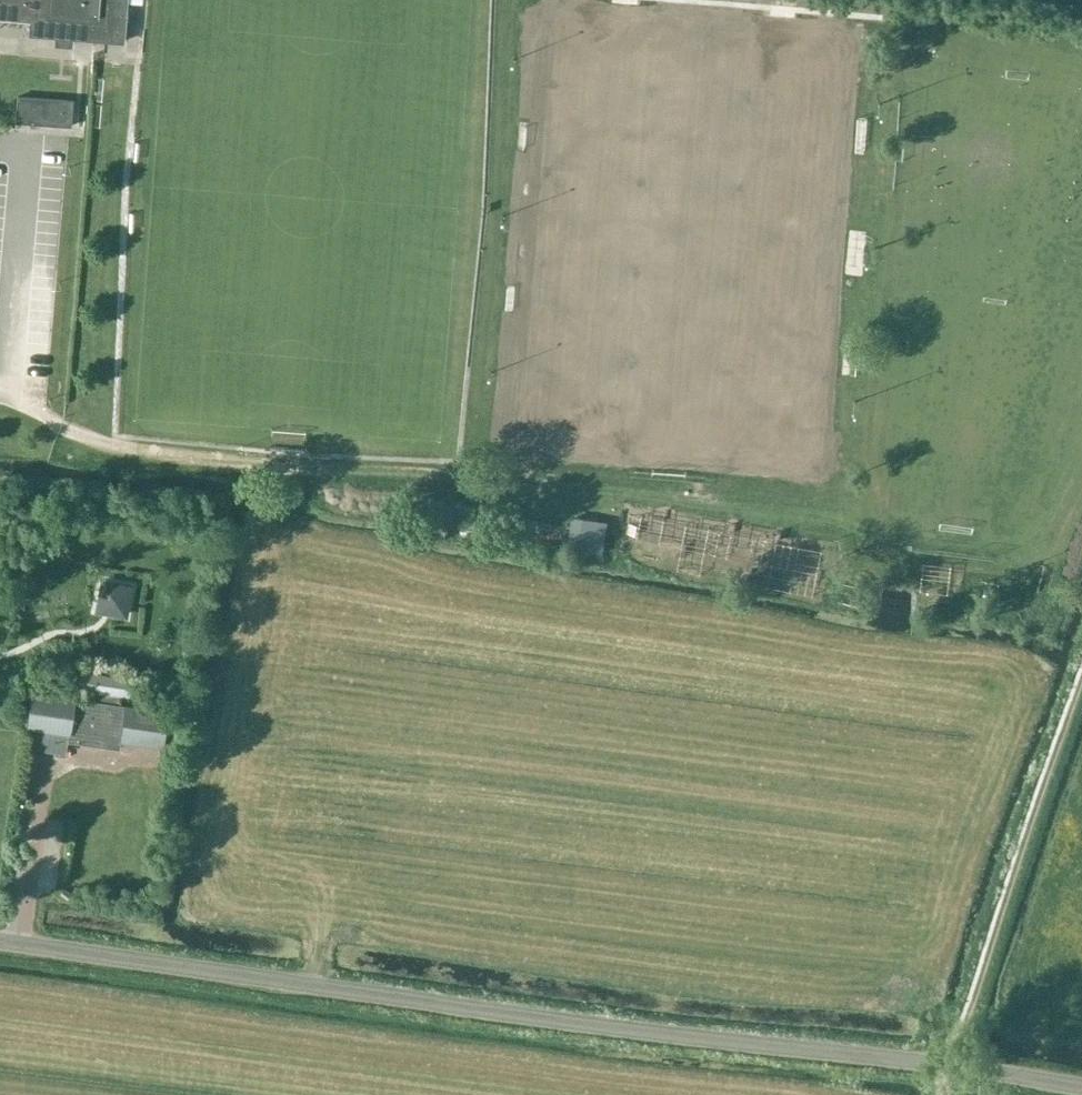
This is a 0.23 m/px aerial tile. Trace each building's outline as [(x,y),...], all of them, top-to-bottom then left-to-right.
[(30,20),(29,34),(123,41),(126,0),(0,0),(0,18),(30,20)] [(17,96),(15,122),(70,126),(72,100),(17,96)] [(167,711),(118,704),(119,696),(128,698),(131,678),(78,670),(76,690),(89,692),(88,699),(30,691),(25,727),(68,734),(67,741),(118,749),(119,741),(162,747),(167,711)]
